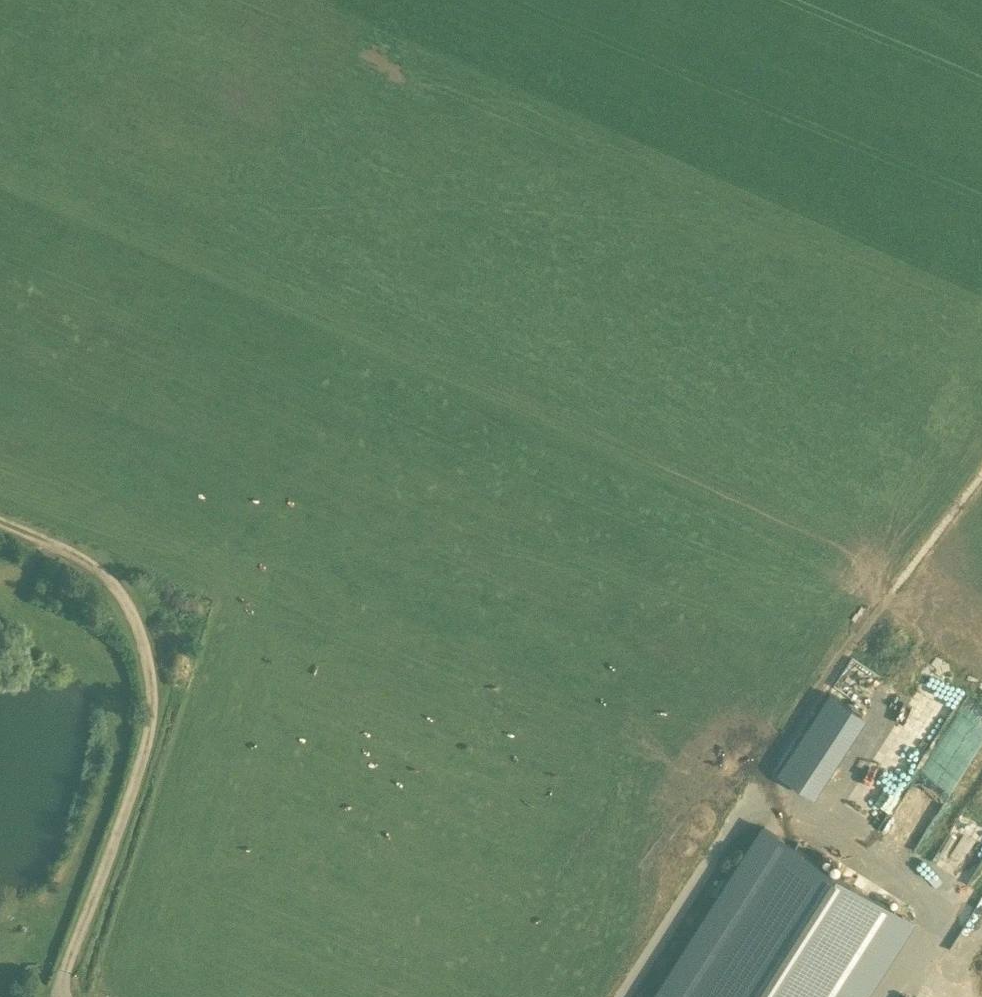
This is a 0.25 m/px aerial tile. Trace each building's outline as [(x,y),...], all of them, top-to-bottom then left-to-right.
[(833,690),(782,773),(820,797),(872,714),(833,690)] [(981,735),(981,709),(967,701),(954,726),(961,729),(942,766),(927,758),(907,797),(941,814),(981,735)] [(914,922),(759,824),(649,996),(866,996),(914,922)]
